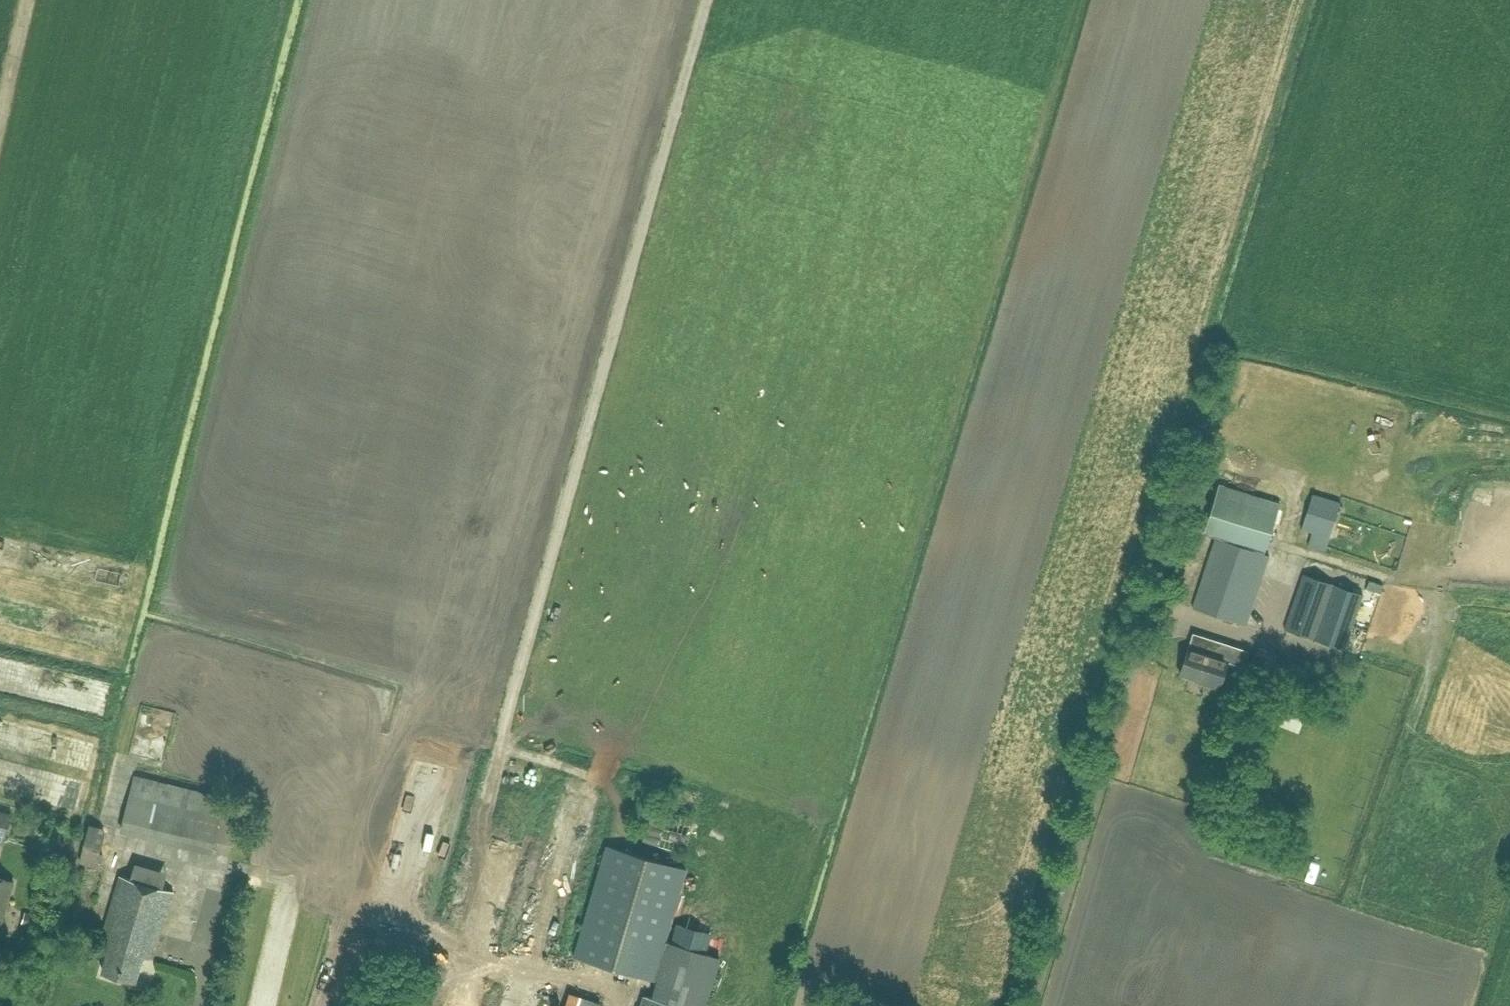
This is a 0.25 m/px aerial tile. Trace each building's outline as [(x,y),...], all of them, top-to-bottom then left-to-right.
[(1219,484),(1206,523),(1203,531),(1216,535),(1193,607),(1246,624),(1268,555),(1263,553),(1279,503),(1219,484)] [(1301,528),(1312,532),(1307,545),(1324,550),(1332,529),(1340,501),(1312,493),(1301,528)] [(1344,649),(1363,594),(1303,573),(1284,628),(1344,649)] [(1369,580),(1366,589),(1379,593),(1382,584),(1369,580)] [(1248,651),(1193,632),(1188,648),(1227,661),(1243,666),(1248,651)] [(1253,665),(1268,669),(1274,652),(1258,647),(1253,665)] [(1188,648),(1180,672),(1203,680),(1203,682),(1218,687),(1227,661),(1188,648)] [(67,705),(66,692),(46,693),(47,706),(67,705)] [(211,853),(214,841),(232,845),(238,820),(220,816),(225,797),(134,774),(119,831),(211,853)] [(654,805),(644,839),(685,851),(695,818),(654,805)] [(2,842),(11,814),(0,811),(0,841),(2,842)] [(99,854),(103,841),(105,832),(102,827),(89,823),(79,862),(99,867),(102,855),(99,854)] [(653,980),(685,868),(607,845),(573,955),(653,980)] [(135,862),(130,877),(119,874),(99,941),(109,944),(101,971),(136,981),(144,954),(149,956),(154,940),(158,941),(173,890),(163,887),(167,871),(135,862)] [(0,923),(1,923),(15,881),(0,876),(0,923)] [(644,995),(641,1005),(678,1005),(644,995)]
